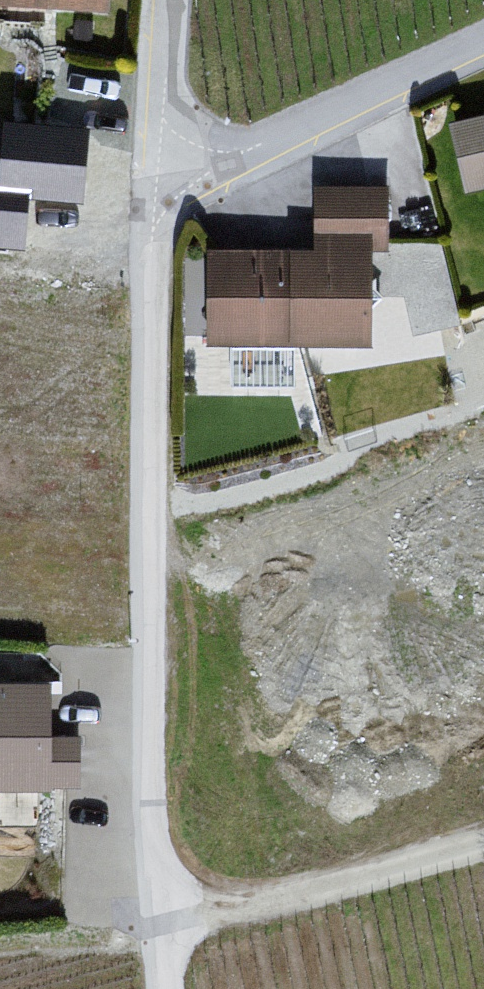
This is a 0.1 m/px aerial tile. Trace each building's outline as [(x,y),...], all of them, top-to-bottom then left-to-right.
[(30,229),(34,176),(89,181),(95,105),(8,98),(7,116),(0,115),(0,227),(30,229)] [(321,245),(381,245),(382,245),(383,245),(383,243),(384,192),(321,192),(321,245)] [(442,243),(439,243),(383,243),(383,245),(382,245),(381,245),(382,285),(407,286),(416,325),(459,315),(442,243)] [(382,298),(367,283),(367,272),(367,256),(233,255),(233,283),(219,296),(219,299),(233,313),(233,340),(367,341),(367,313),(382,298)] [(43,692),(0,692),(0,782),(56,782),(76,782),(76,742),(43,742),(43,692)]
